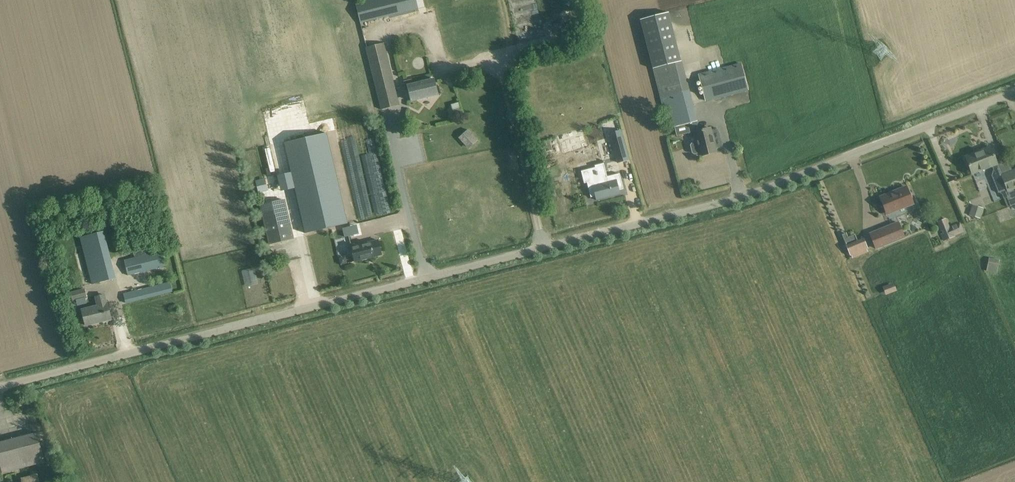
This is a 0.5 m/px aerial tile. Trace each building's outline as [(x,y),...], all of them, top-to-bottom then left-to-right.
[(361,23),(418,9),(415,0),(371,0),(356,4),(361,23)] [(442,15),(443,22),(459,20),(458,13),(442,15)] [(686,125),(696,122),(682,70),(670,21),(667,13),(639,21),(641,29),(654,77),(660,99),(666,122),(673,121),(675,128),(686,125)] [(399,105),(384,43),(366,48),(381,109),(399,105)] [(747,90),(740,65),(698,76),(705,101),(747,90)] [(412,79),(403,81),(405,87),(406,91),(408,90),(411,101),(438,94),(434,80),(434,79),(413,84),(412,79)] [(460,115),(461,107),(452,106),(451,115),(460,115)] [(699,132),(694,133),(697,142),(692,144),(691,146),(693,153),(695,154),(700,153),(700,156),(716,152),(710,129),(699,132)] [(477,141),(469,130),(461,137),(469,147),(477,141)] [(621,131),(610,134),(617,163),(629,160),(621,131)] [(326,133),(284,142),(284,143),(305,233),(347,224),(326,133)] [(1006,189),(1006,187),(1005,187),(1001,175),(999,169),(990,148),(977,154),(977,152),(965,157),(972,173),(993,165),(994,169),(992,175),(999,192),(1006,189)] [(604,163),(595,166),(595,167),(581,171),(584,183),(587,183),(607,177),(604,163)] [(1006,196),(1010,206),(1014,204),(1014,169),(1012,170),(1010,164),(999,169),(1001,175),(1005,187),(1006,187),(1006,189),(1009,195),(1006,196)] [(620,173),(607,177),(587,183),(591,197),(595,196),(596,200),(620,194),(619,190),(624,189),(620,173)] [(266,184),(257,187),(259,193),(268,190),(266,184)] [(912,203),(906,187),(880,197),(886,213),(912,203)] [(294,237),(284,198),(259,204),(269,243),(294,237)] [(982,210),(972,207),(970,215),(979,218),(982,210)] [(947,226),(944,218),(936,221),(939,229),(941,229),(942,232),(939,233),(941,239),(962,231),(958,221),(947,226)] [(903,237),(896,221),(868,233),(875,248),(903,237)] [(114,278),(102,232),(81,238),(93,284),(114,278)] [(865,248),(862,239),(845,245),(849,255),(865,248)] [(382,255),(378,240),(358,245),(358,244),(350,245),(354,261),(382,255)] [(162,250),(124,260),(128,275),(166,265),(162,250)] [(999,260),(989,258),(986,271),(997,273),(999,260)] [(172,291),(170,281),(123,293),(125,303),(172,291)] [(883,287),(887,296),(898,291),(895,282),(883,287)] [(87,296),(85,289),(72,293),(73,300),(87,296)] [(107,303),(104,295),(96,297),(98,305),(82,309),(86,325),(111,319),(107,303)] [(3,473),(45,462),(37,432),(0,442),(0,462),(3,473)] [(38,474),(20,478),(21,481),(39,481),(38,474)]
